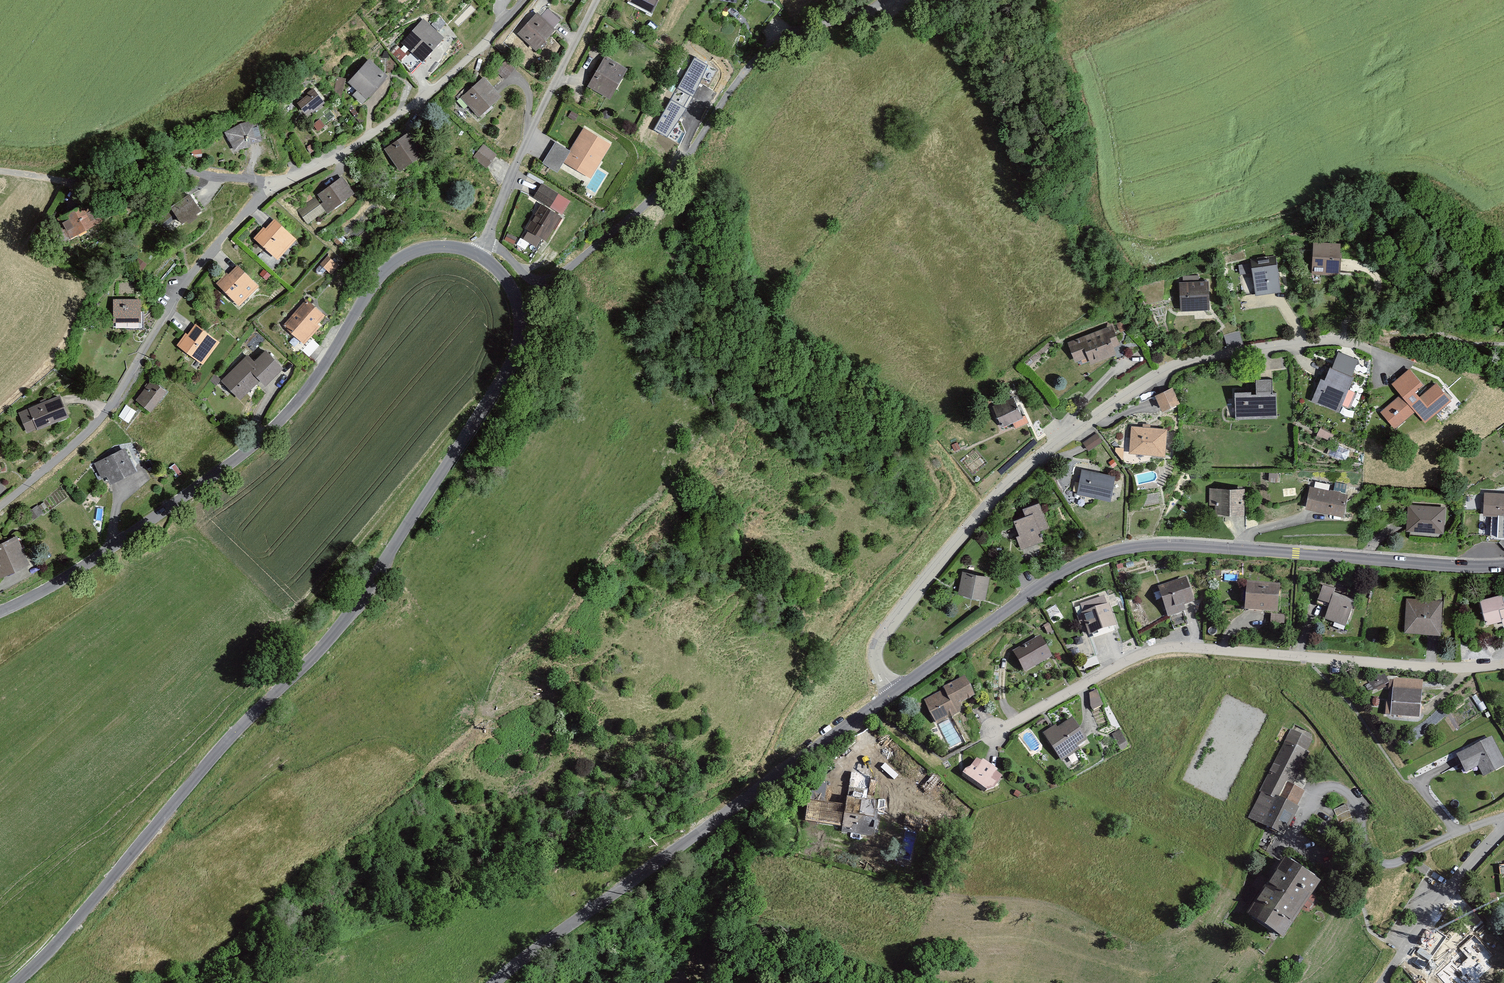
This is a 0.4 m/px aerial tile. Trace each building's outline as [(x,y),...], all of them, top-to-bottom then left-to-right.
[(628,2),(651,15),(659,0),(629,0),(628,2)] [(541,17),(538,14),(520,33),(536,48),(553,30),(552,28),(559,21),(547,10),(541,17)] [(423,19),(402,43),(412,52),(403,62),(411,72),(444,38),(423,19)] [(624,70),(604,58),(586,91),(606,102),(624,70)] [(708,65),(694,58),(653,130),(667,137),(686,108),(693,96),(708,65)] [(368,61),(349,83),(358,91),(354,95),(362,102),(385,77),(368,61)] [(501,96),(484,78),(468,93),(465,89),(456,97),(465,106),(468,103),(480,115),(501,96)] [(324,102),(313,89),(308,93),(310,95),(299,103),(306,112),(310,109),(312,111),(324,102)] [(241,125),(227,133),(236,149),(249,146),(248,143),(260,140),(256,122),(241,125)] [(612,145),(584,128),(569,151),(556,142),(542,164),(557,173),(564,162),(591,179),(612,145)] [(410,134),(387,149),(400,170),(423,155),(410,134)] [(497,155),(483,144),(472,158),(486,169),(497,155)] [(320,206),(315,199),(299,210),(308,222),(326,209),(328,212),(354,193),(342,178),(319,195),(324,203),(320,206)] [(569,201),(542,185),(535,197),(562,214),(569,201)] [(189,197),(162,215),(167,223),(178,216),(183,222),(188,219),(189,222),(197,217),(194,214),(198,211),(189,197)] [(70,219),(64,223),(72,237),(101,221),(91,203),(68,216),(70,219)] [(560,217),(542,205),(527,228),(530,230),(524,239),(536,246),(541,237),(545,240),(560,217)] [(275,220),(253,243),(277,266),(299,242),(275,220)] [(1338,248),(1314,247),(1313,273),(1337,274),(1338,248)] [(1276,262),(1251,266),(1256,293),(1280,289),(1276,262)] [(238,264),(215,285),(238,310),(261,289),(238,264)] [(1209,280),(1179,281),(1180,310),(1210,309),(1209,280)] [(140,299),(112,299),(112,324),(140,324),(140,299)] [(307,301),(285,325),(304,342),(319,326),(317,324),(324,316),(307,301)] [(195,324),(178,347),(201,364),(218,341),(195,324)] [(1108,329),(1069,343),(1076,361),(1088,357),(1090,363),(1117,353),(1108,329)] [(246,355),(219,382),(239,402),(258,383),(263,389),(284,367),(265,348),(252,361),(246,355)] [(1325,379),(1322,378),(1312,400),(1340,411),(1354,378),(1350,376),(1357,361),(1339,353),(1333,367),(1330,366),(1325,379)] [(1409,369),(1392,384),(1401,395),(1382,411),(1396,428),(1414,412),(1424,423),(1450,401),(1436,385),(1419,400),(1412,393),(1422,384),(1409,369)] [(152,379),(134,403),(150,416),(168,392),(152,379)] [(1257,381),(1257,393),(1236,394),(1237,419),(1277,418),(1276,394),(1272,394),(1271,381),(1257,381)] [(1174,388),(1156,395),(1162,409),(1179,402),(1174,388)] [(1013,396),(993,405),(1002,426),(1022,417),(1013,396)] [(59,397),(23,412),(32,434),(68,419),(59,397)] [(1167,428),(1131,425),(1130,453),(1165,455),(1167,428)] [(1320,427),(1318,432),(1329,437),(1332,432),(1320,427)] [(1098,432),(1083,440),(1087,448),(1102,440),(1098,432)] [(125,449),(95,462),(106,486),(136,473),(125,449)] [(1091,465),(1083,464),(1077,494),(1110,500),(1114,475),(1091,470),(1091,465)] [(1334,492),(1311,487),(1306,508),(1342,516),(1346,495),(1343,495),(1346,485),(1337,483),(1334,492)] [(1244,490),(1211,490),(1211,504),(1218,504),(1217,513),(1244,513),(1244,490)] [(1485,494),(1484,515),(1499,516),(1497,538),(1503,538),(1503,495),(1485,494)] [(1024,515),(1013,519),(1022,548),(1042,541),(1039,531),(1048,528),(1039,502),(1022,508),(1024,515)] [(1446,506),(1409,503),(1407,531),(1444,534),(1446,506)] [(27,564),(15,538),(0,545),(0,576),(27,564)] [(962,571),(956,592),(984,599),(989,577),(962,571)] [(1187,576),(1159,583),(1168,617),(1187,612),(1185,606),(1194,603),(1187,576)] [(1279,584),(1249,582),(1246,611),(1277,614),(1279,584)] [(1334,593),(1323,589),(1319,600),(1330,604),(1324,620),(1345,628),(1354,605),(1333,597),(1334,593)] [(1480,598),(1487,623),(1503,618),(1503,619),(1503,601),(1501,592),(1480,598)] [(1442,600),(1407,598),(1405,632),(1441,633),(1442,600)] [(1109,605),(1083,613),(1091,636),(1116,627),(1109,605)] [(1041,635),(1014,650),(1026,672),(1053,657),(1041,635)] [(1387,673),(1371,678),(1373,687),(1390,682),(1387,673)] [(966,677),(924,695),(937,724),(963,712),(959,703),(974,696),(966,677)] [(1421,681),(1394,680),(1392,713),(1419,715),(1421,681)] [(1099,689),(1089,691),(1092,706),(1102,704),(1099,689)] [(1072,715),(1046,732),(1063,758),(1089,741),(1072,715)] [(1289,727),(1245,816),(1283,834),(1304,791),(1293,785),(1315,740),(1289,727)] [(1459,754),(1467,769),(1479,762),(1484,773),(1503,763),(1503,762),(1491,737),(1459,754)] [(978,756),(966,772),(986,788),(994,785),(1002,774),(978,756)] [(818,762),(807,817),(844,823),(843,829),(871,834),(877,798),(867,796),(872,772),(818,762)] [(1283,855),(1245,910),(1282,935),(1319,880),(1283,855)]
